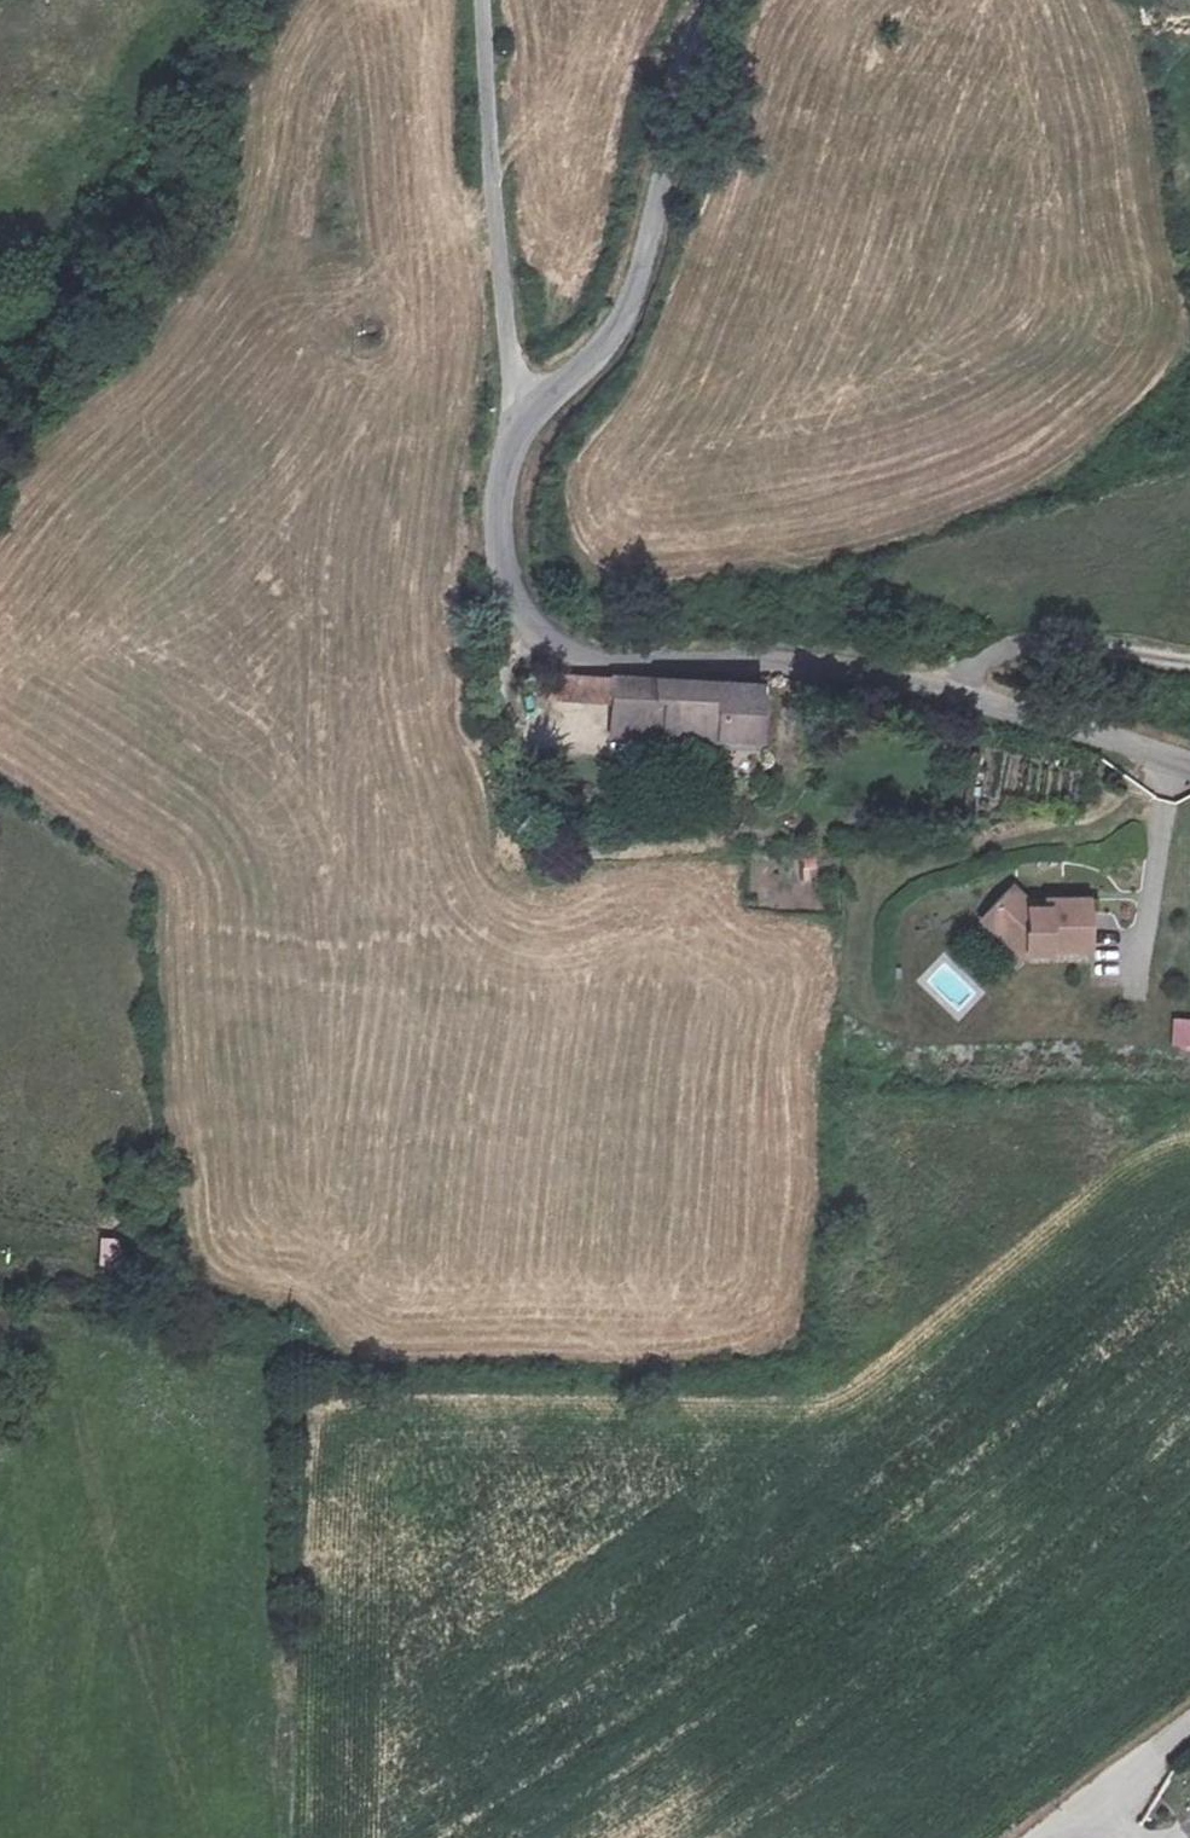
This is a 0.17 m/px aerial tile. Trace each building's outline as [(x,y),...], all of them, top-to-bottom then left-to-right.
[(767,692),(612,679),(612,708),(649,709),(653,741),(747,750),(762,752),(767,692)] [(762,752),(747,750),(746,765),(760,766),(762,752)] [(1189,822),(1189,798),(1181,798),(1180,822),(1189,822)] [(1086,949),(1085,900),(1045,901),(1045,905),(1025,907),(1010,894),(983,927),(1020,958),(1047,957),(1047,951),(1086,949)] [(1170,1052),(1189,1052),(1189,1020),(1171,1020),(1170,1052)] [(100,1240),(98,1274),(124,1275),(125,1241),(100,1240)]
